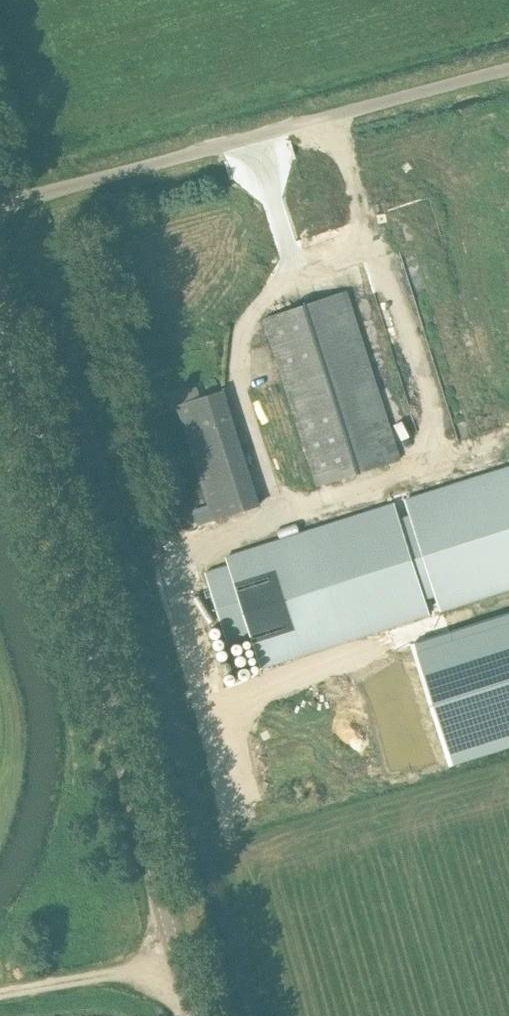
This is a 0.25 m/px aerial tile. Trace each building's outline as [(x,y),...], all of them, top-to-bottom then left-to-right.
[(346,291),(264,318),(318,485),(400,459),(346,291)] [(222,390),(177,405),(213,519),(259,504),(222,390)] [(403,499),(408,515),(399,519),(393,503),(226,555),(229,563),(204,572),(227,645),(251,637),(261,668),(430,615),(424,601),(433,598),(438,613),(508,590),(508,465),(403,499)] [(412,644),(450,764),(508,746),(508,613),(412,644)] [(218,653),(217,654),(217,655),(218,656),(218,657),(219,658),(220,658),(221,659),(222,659),(223,660),(224,659),(225,659),(226,658),(227,658),(228,657),(228,656),(228,655),(228,654),(228,653),(228,651),(227,651),(226,650),(226,649),(225,649),(224,649),(223,649),(222,649),(221,649),(220,649),(219,650),(218,651),(218,652),(218,653)] [(221,665),(221,666),(221,668),(222,669),(223,670),(225,671),(226,671),(227,671),(228,671),(229,671),(230,670),(231,669),(232,668),(232,667),(232,666),(232,665),(232,664),(231,663),(231,662),(230,661),(229,661),(228,660),(227,660),(226,660),(225,661),(224,661),(223,661),(222,662),(222,663),(221,664),(221,665)] [(239,672),(239,673),(239,675),(240,676),(240,677),(241,678),(243,679),(244,679),(245,679),(246,679),(247,679),(248,678),(249,677),(250,676),(251,675),(251,674),(251,673),(251,672),(251,671),(250,670),(250,669),(249,668),(248,667),(247,667),(246,667),(245,667),(243,667),(242,667),(241,668),(240,669),(240,670),(239,671),(239,672)] [(225,677),(225,679),(225,680),(226,681),(226,682),(227,683),(229,683),(230,683),(231,683),(232,683),(233,683),(234,683),(234,682),(235,681),(236,680),(236,679),(236,678),(236,677),(236,676),(235,675),(235,674),(234,674),(233,673),(232,673),(231,673),(230,673),(229,673),(228,673),(227,674),(226,674),(226,675),(225,676),(225,677)]
